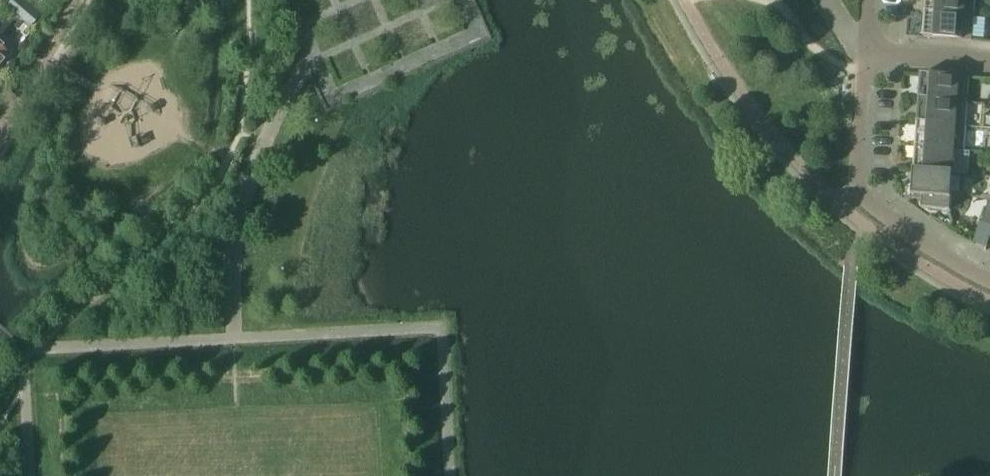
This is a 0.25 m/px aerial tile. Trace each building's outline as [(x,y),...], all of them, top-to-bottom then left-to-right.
[(975,0),(926,0),(925,12),(974,16),(975,0)] [(972,41),(974,16),(925,12),(923,37),(972,41)] [(8,54),(0,47),(0,63),(8,54)] [(967,102),(969,77),(921,74),(919,99),(967,102)] [(966,126),(967,102),(919,99),(917,123),(966,126)] [(964,150),(966,126),(917,123),(916,147),(964,150)] [(964,151),(964,150),(916,147),(914,171),(953,173),(954,151),(964,151)] [(950,210),(953,173),(914,171),(912,196),(922,196),(922,208),(950,210)]
